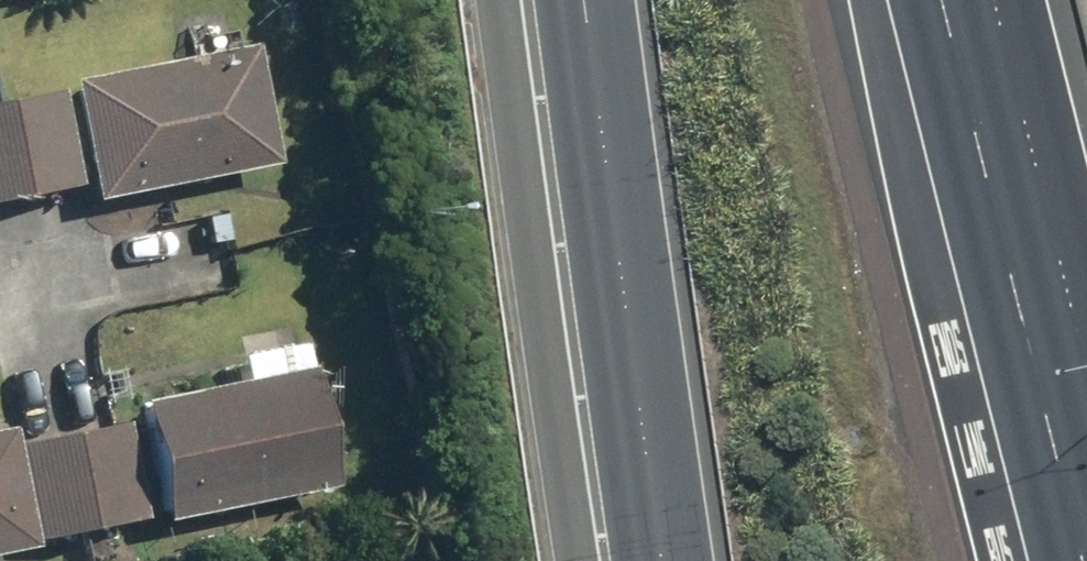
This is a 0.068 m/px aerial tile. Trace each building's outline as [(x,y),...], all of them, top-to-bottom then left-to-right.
[(66,81),(89,200),(272,164),(248,46),(66,81)] [(75,186),(55,87),(0,99),(0,201),(75,186)] [(136,402),(159,520),(331,487),(309,369),(136,402)] [(10,444),(31,542),(143,518),(122,420),(10,444)] [(30,548),(5,427),(0,428),(0,554),(30,548)]
